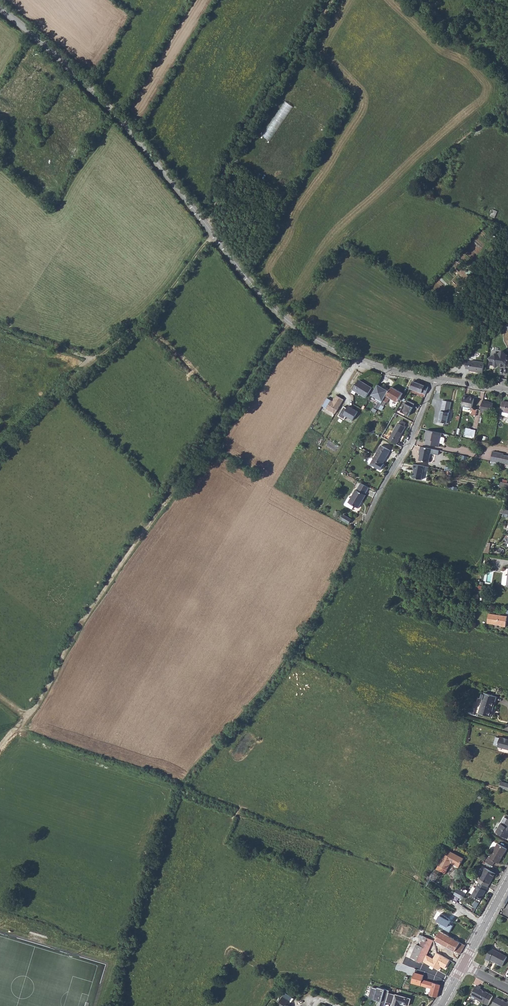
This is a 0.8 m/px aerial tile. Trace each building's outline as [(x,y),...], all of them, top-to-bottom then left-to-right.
[(51,179),(60,163),(50,158),(41,174),(51,179)] [(507,366),(507,362),(507,355),(507,352),(502,352),(501,354),(496,353),(490,357),(493,360),(492,363),(495,364),(497,367),(500,365),(500,363),(503,363),(503,365),(507,366)] [(485,373),(487,363),(473,360),(473,362),(469,361),(468,369),(472,369),(472,371),(485,373)] [(373,388),(360,380),(352,393),(356,395),(357,392),(367,398),(373,388)] [(411,389),(426,395),(429,387),(413,382),(411,389)] [(383,388),(378,385),(372,396),(377,398),(375,401),(378,402),(375,408),(378,409),(378,408),(386,395),(389,390),(384,387),(383,388)] [(381,404),(378,408),(382,411),(383,409),(382,409),(386,402),(387,403),(390,398),(398,402),(403,393),(392,387),(387,396),(386,395),(381,404)] [(327,398),(322,406),(335,413),(343,399),(336,395),(332,401),(327,398)] [(465,395),(463,406),(473,408),(475,398),(469,397),(469,396),(465,395)] [(409,415),(415,404),(407,399),(401,411),(409,415)] [(483,400),(481,411),(490,413),(492,403),(487,402),(487,401),(483,400)] [(444,401),(439,422),(447,424),(452,403),(444,401)] [(348,409),(345,407),(339,417),(345,420),(347,417),(353,421),(358,412),(349,407),(348,409)] [(399,424),(388,441),(396,446),(398,442),(406,429),(405,428),(400,425),(399,424)] [(475,438),(476,429),(466,427),(465,436),(475,438)] [(426,430),(425,437),(428,438),(427,444),(439,447),(440,443),(443,444),(444,443),(445,439),(444,438),(441,437),(442,433),(426,430)] [(369,464),(372,466),(379,470),(383,464),(382,463),(385,456),(387,457),(390,450),(381,445),(373,459),(372,459),(370,460),(369,462),(369,464)] [(439,450),(421,447),(420,451),(421,451),(419,460),(429,462),(431,453),(438,454),(439,450)] [(491,461),(507,464),(507,455),(493,452),(491,461)] [(415,469),(413,477),(422,479),(424,470),(428,471),(429,467),(415,464),(414,468),(415,469)] [(356,490),(355,490),(350,498),(348,497),(347,499),(344,504),(345,506),(351,509),(353,506),(357,508),(364,495),(368,487),(360,483),(356,490)] [(340,519),(348,524),(350,519),(342,515),(340,519)] [(507,616),(489,614),(487,623),(501,625),(501,626),(506,627),(507,616)] [(483,699),(479,713),(491,716),(493,710),(491,710),(493,701),(495,702),(497,695),(485,692),(484,694),(483,699)] [(494,745),(498,746),(498,747),(502,748),(503,747),(507,749),(507,739),(501,737),(501,738),(497,737),(494,745)] [(499,788),(507,790),(507,784),(501,782),(499,788)] [(501,823),(500,827),(496,833),(507,839),(507,838),(507,819),(505,825),(501,823)] [(486,857),(484,861),(492,865),(494,861),(498,864),(506,848),(497,844),(489,858),(486,857)] [(448,849),(440,864),(448,868),(452,862),(460,866),(465,858),(448,849)] [(485,868),(478,881),(480,882),(472,895),(481,900),(488,887),(496,873),(485,868)] [(463,891),(457,888),(454,894),(459,898),(463,891)] [(448,933),(452,926),(449,924),(452,919),(440,913),(435,921),(439,924),(438,927),(448,933)] [(435,940),(461,955),(465,945),(440,932),(435,940)] [(433,940),(419,934),(410,958),(423,963),(426,956),(433,940)] [(491,948),(485,959),(489,961),(490,960),(502,966),(507,956),(491,948)] [(432,960),(426,956),(423,963),(438,971),(440,967),(446,970),(450,961),(436,953),(432,960)] [(416,979),(412,991),(430,995),(433,983),(416,979)] [(430,995),(430,996),(437,998),(441,985),(433,983),(430,995)] [(483,991),(483,990),(479,989),(480,987),(476,985),(471,995),(471,998),(474,999),(476,998),(487,1004),(492,995),(485,992),(484,992),(483,992),(483,991)] [(389,993),(390,990),(378,987),(378,989),(372,987),(369,998),(382,1002),(381,1005),(386,1005),(387,1002),(389,993)] [(288,989),(286,993),(294,997),(296,994),(288,989)] [(286,993),(283,998),(285,999),(280,1005),(293,1005),(295,1003),(291,1001),(294,997),(286,993)] [(387,1002),(392,1004),(392,1005),(400,1005),(400,1004),(408,1005),(411,998),(395,994),(395,995),(389,993),(387,1002)] [(502,1000),(496,997),(491,1005),(507,1005),(507,1002),(507,1001),(506,1003),(503,1001),(502,1000)]
